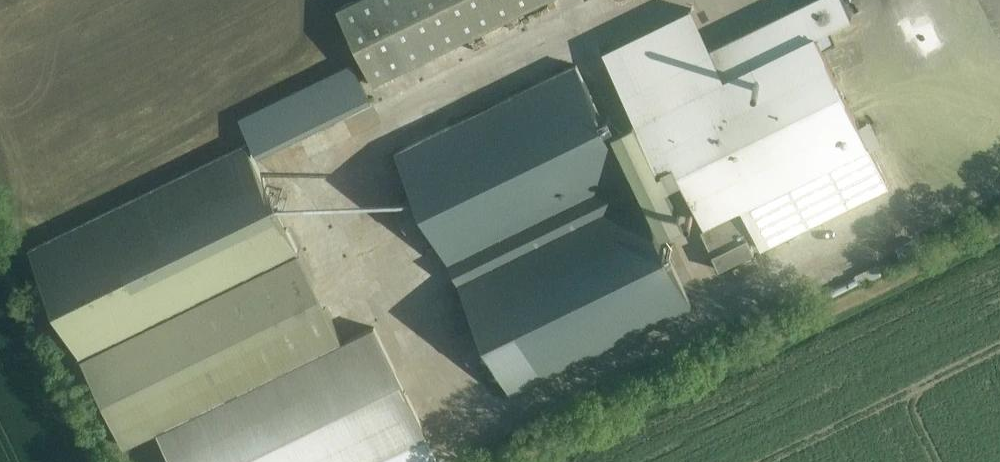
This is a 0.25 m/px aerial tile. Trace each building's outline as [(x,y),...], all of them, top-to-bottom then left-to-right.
[(545,0),(353,0),(338,7),(375,83),(545,0)] [(704,224),(741,206),(762,249),(890,186),(816,33),(854,15),(845,0),(811,0),(711,48),(693,10),(604,52),(636,118),(659,169),(663,167),(675,161),(683,177),(704,224)] [(259,157),(373,102),(354,63),(240,119),(259,157)] [(512,393),(694,305),(578,65),(398,152),(418,193),(430,219),(461,283),(459,284),(480,326),(458,337),(470,361),(491,350),(512,393)] [(636,118),(614,128),(662,231),(684,221),(667,184),(670,183),(671,183),(683,177),(675,161),(663,167),(659,169),(636,118)] [(246,143),(27,250),(123,446),(342,340),(246,143)] [(418,193),(394,205),(406,230),(430,219),(418,193)] [(735,212),(700,229),(720,269),(755,252),(735,212)] [(376,326),(160,431),(175,461),(442,461),(376,326)]
